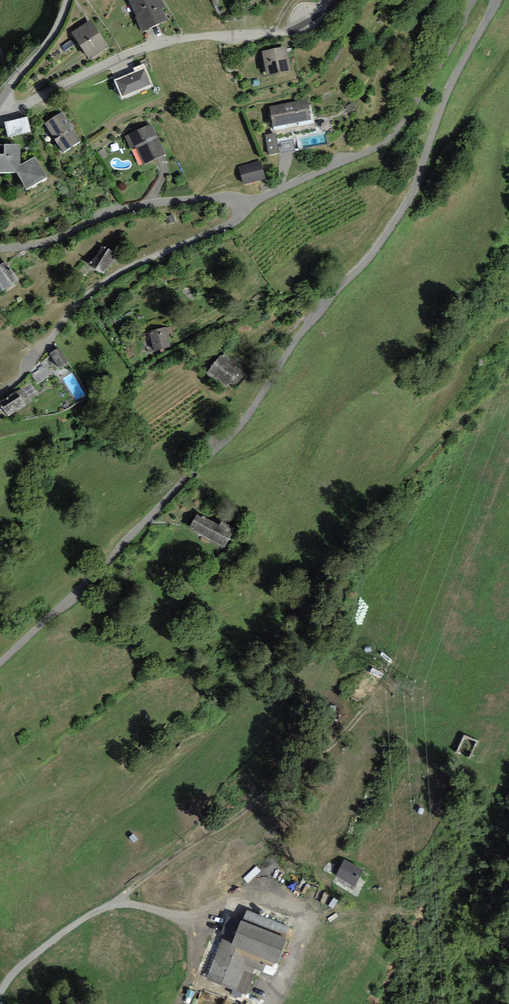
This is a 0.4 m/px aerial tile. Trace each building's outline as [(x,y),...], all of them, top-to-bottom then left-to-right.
[(136,17),(135,17),(141,32),(167,20),(162,8),(165,7),(162,0),(129,0),(136,17)] [(91,20),(72,32),(89,59),(109,47),(91,20)] [(262,51),(267,77),(292,71),(286,46),(262,51)] [(135,71),(114,80),(122,99),(153,85),(144,63),(133,68),(135,71)] [(308,99),(269,106),(273,127),(311,120),(308,99)] [(62,112),(44,123),(63,152),(80,141),(62,112)] [(28,116),(4,122),(8,137),(32,131),(28,116)] [(151,123),(125,136),(130,148),(135,146),(144,164),(166,154),(151,123)] [(276,133),(265,135),(269,154),(280,152),(276,133)] [(0,145),(0,172),(16,172),(26,189),(47,177),(35,157),(20,165),(20,145),(0,145)] [(261,160),(238,166),(243,184),(266,179),(261,160)] [(116,253),(102,245),(90,265),(103,273),(116,253)] [(0,265),(0,287),(3,291),(19,280),(5,261),(0,265)] [(166,327),(149,331),(153,351),(171,347),(168,335),(166,327)] [(59,347),(49,353),(59,369),(68,363),(59,347)] [(238,364),(224,353),(221,356),(220,355),(207,371),(227,388),(241,371),(235,367),(238,364)] [(35,373),(38,381),(45,378),(42,370),(35,373)] [(0,401),(0,403),(8,417),(32,402),(22,387),(0,401)] [(236,529),(221,521),(218,525),(197,514),(189,529),(224,549),(236,529)] [(471,755),(479,739),(466,734),(459,750),(471,755)] [(363,870),(345,860),(335,876),(354,887),(363,870)] [(247,910),(242,921),(284,938),(289,927),(247,910)] [(242,921),(241,921),(232,943),(222,939),(206,979),(246,995),(256,970),(263,972),(266,966),(272,968),(274,963),(277,964),(287,939),(284,938),(242,921)]
